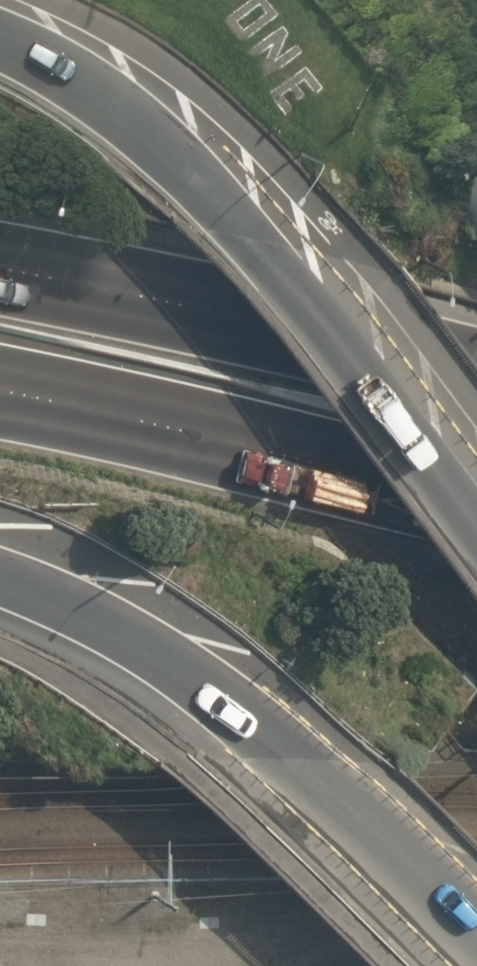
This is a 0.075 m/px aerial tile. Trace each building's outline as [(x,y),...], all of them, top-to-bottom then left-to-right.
[(472,187),(462,233),(476,237),(476,188),(472,187)]
